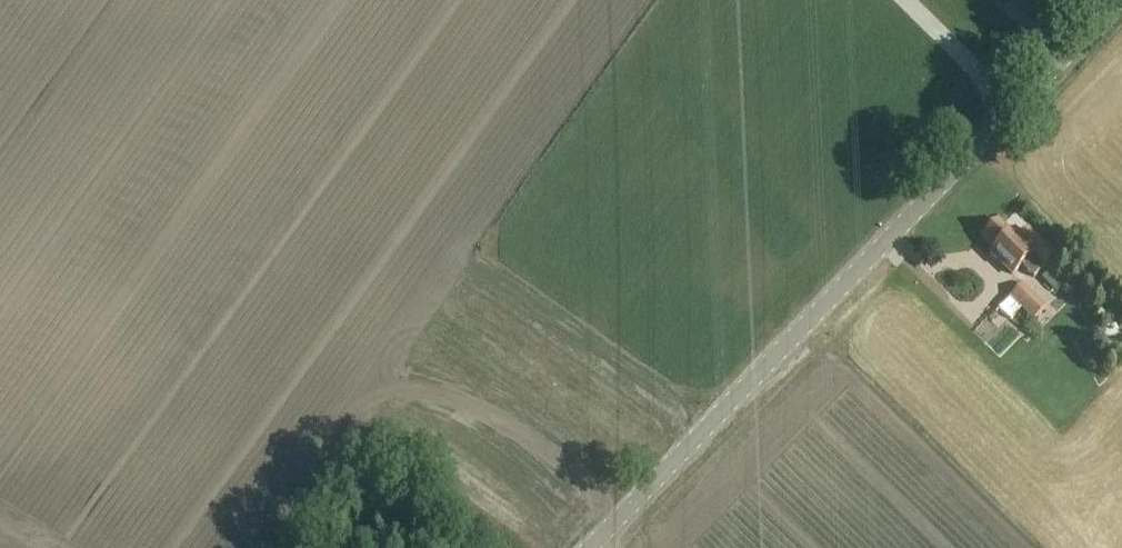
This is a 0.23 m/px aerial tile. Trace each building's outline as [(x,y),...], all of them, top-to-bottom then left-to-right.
[(1017,241),(1000,224),(985,239),(996,250),(993,253),(1015,274),(1022,267),(1035,279),(1056,257),(1028,229),(1017,241)] [(1024,284),(1010,297),(1000,307),(1010,317),(1019,308),(1033,322),(1047,308),(1024,284)]
